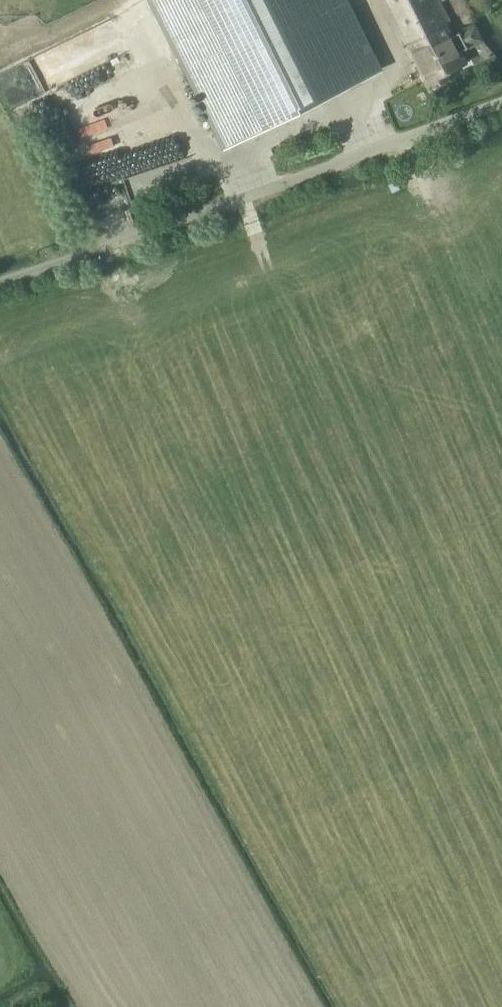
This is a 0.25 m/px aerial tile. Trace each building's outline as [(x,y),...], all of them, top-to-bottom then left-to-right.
[(161,12),(226,145),(226,146),(381,69),(347,0),(155,0),(161,12)] [(450,23),(438,0),(380,0),(400,40),(404,38),(430,88),(449,77),(447,73),(466,63),(460,52),(481,39),(474,25),(452,36),(446,25),(450,23)]
